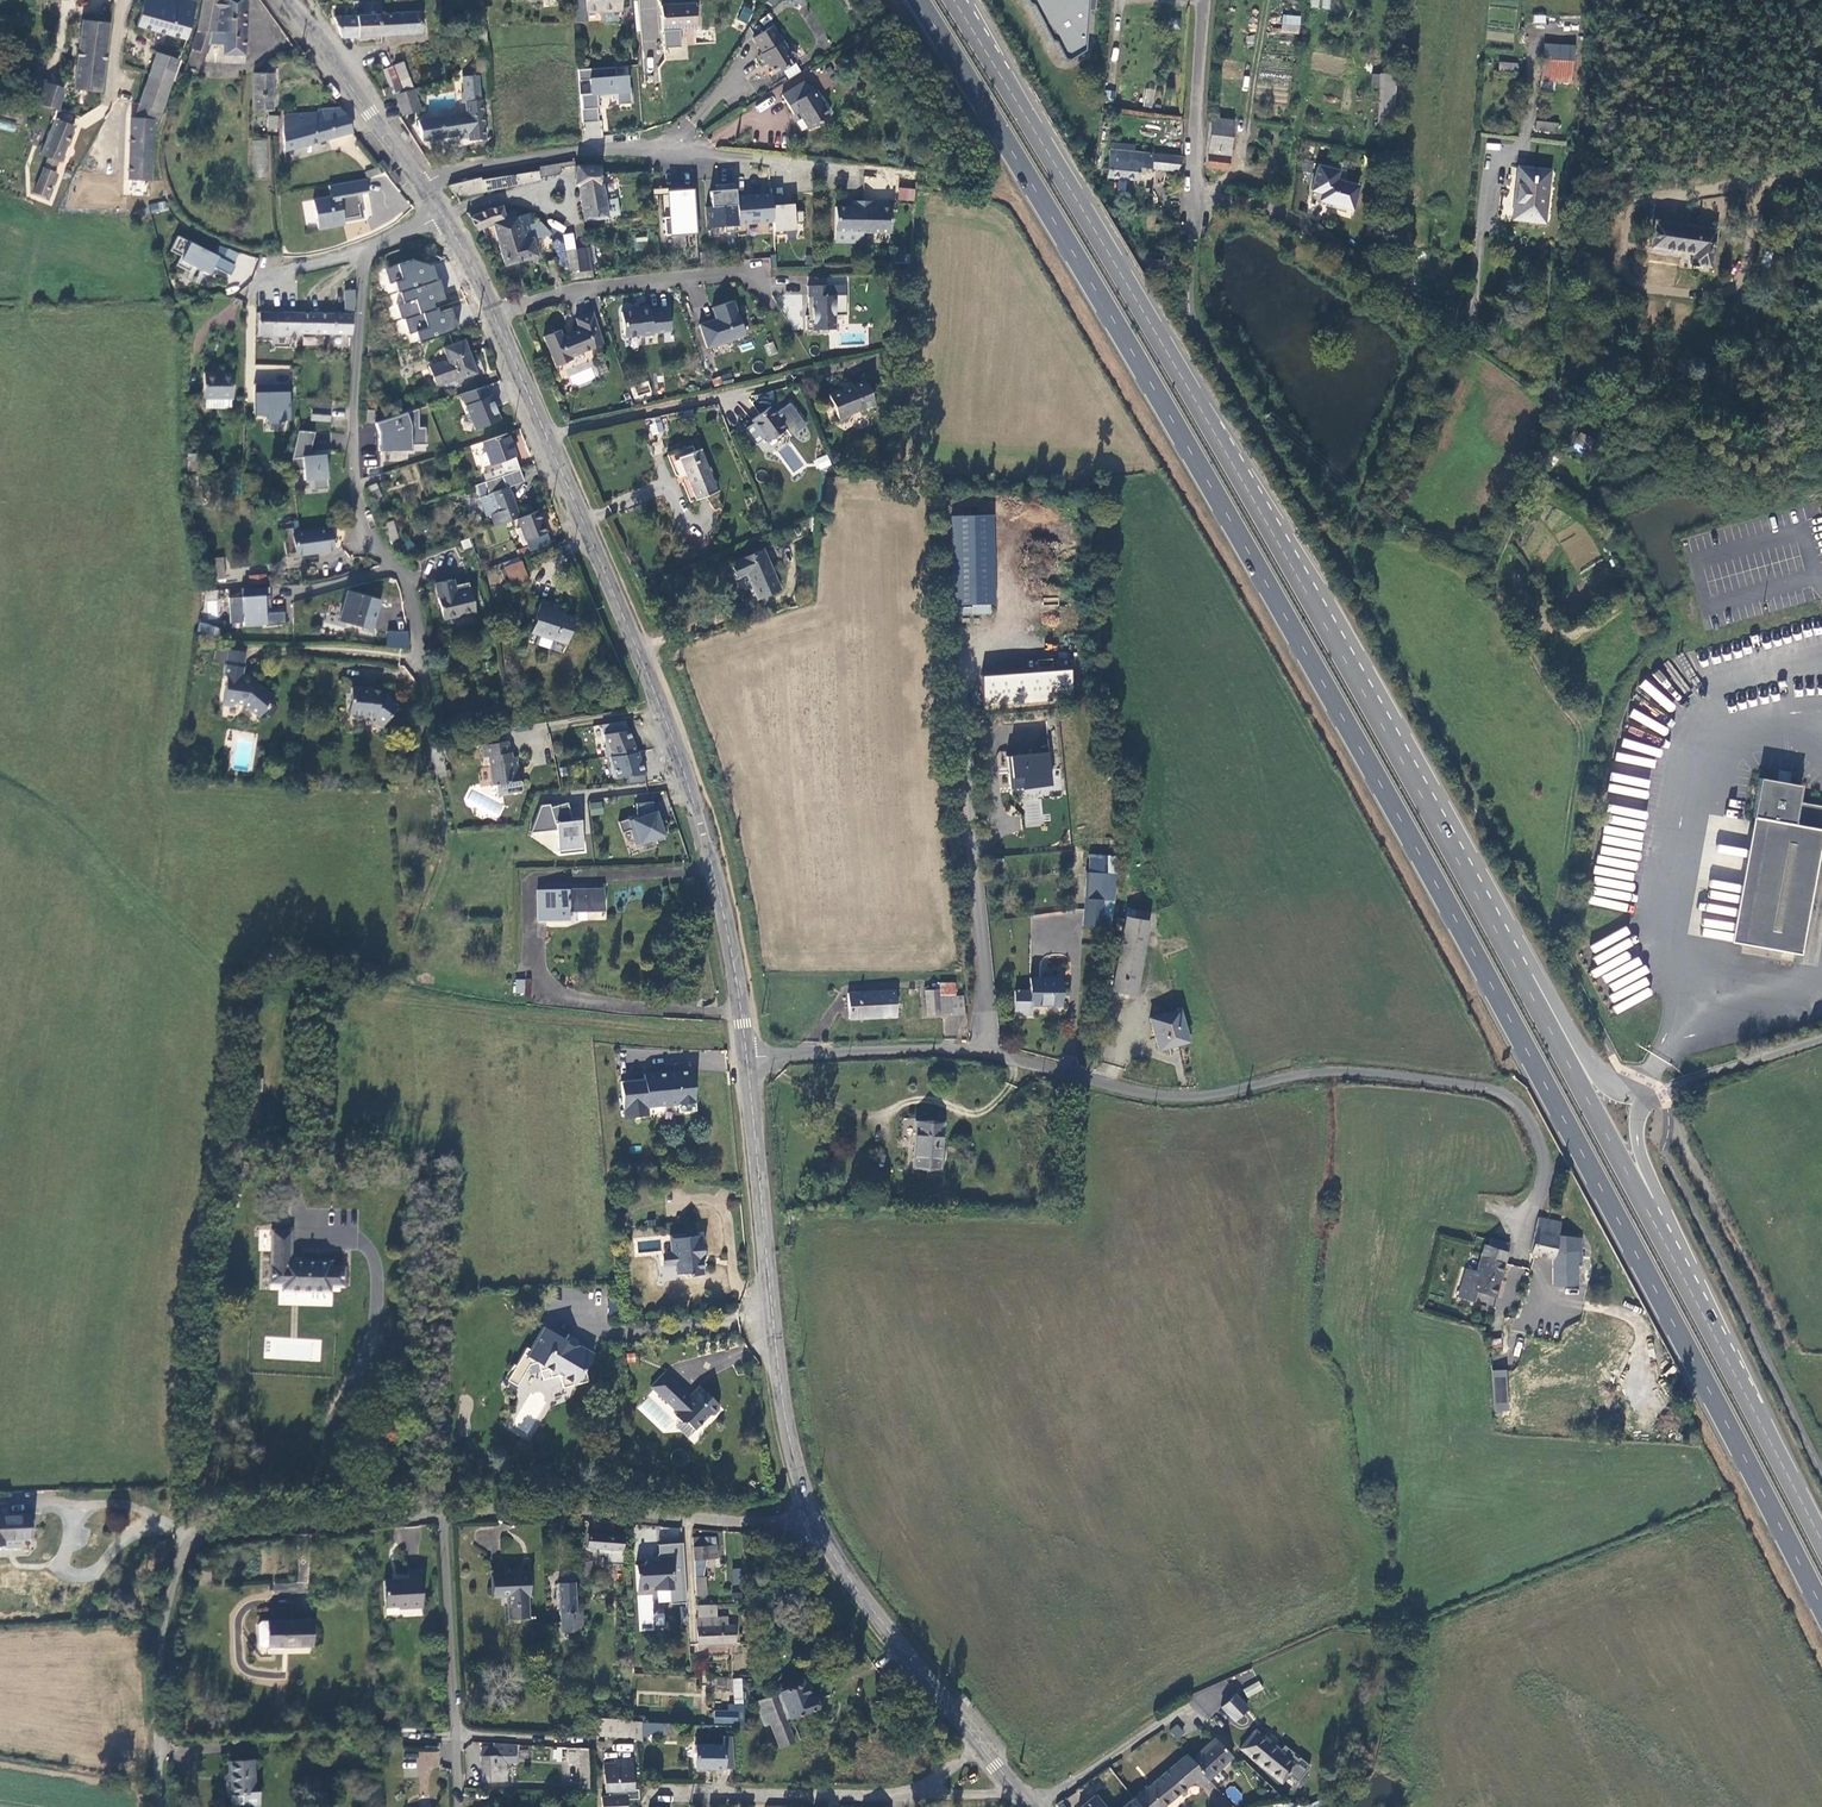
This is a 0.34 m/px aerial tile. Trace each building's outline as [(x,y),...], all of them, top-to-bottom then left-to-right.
[(200,1),(196,0),(141,0),(135,19),(188,36),(200,1)] [(197,33),(210,33),(210,45),(223,45),(223,65),(244,65),(246,0),(203,0),(197,33)] [(586,0),(574,0),(575,24),(598,22),(597,11),(587,12),(586,0)] [(602,11),(603,12),(622,11),(621,0),(586,0),(587,12),(597,11),(602,11)] [(1022,6),(1028,8),(1044,43),(1051,46),(1058,61),(1064,65),(1085,55),(1088,0),(1019,0),(1022,6)] [(1331,0),(1310,0),(1309,7),(1330,9),(1331,0)] [(661,6),(663,30),(679,29),(696,28),(694,4),(661,6)] [(752,11),(744,7),(737,20),(745,24),(752,11)] [(422,34),(421,12),(395,14),(395,15),(381,16),(382,36),(422,34)] [(1546,24),(1546,15),(1533,15),(1533,23),(1546,24)] [(343,38),(382,36),(381,16),(335,18),(343,38)] [(1299,34),(1300,17),(1282,16),(1281,33),(1299,34)] [(72,87),(100,92),(110,24),(82,20),(72,87)] [(773,26),(753,38),(762,54),(758,56),(764,66),(769,64),(775,74),(792,64),(796,60),(793,54),(789,53),(773,26)] [(679,29),(663,30),(664,47),(680,46),(679,29)] [(210,33),(197,33),(193,52),(207,54),(210,45),(210,33)] [(1544,41),(1541,61),(1540,81),(1569,84),(1573,44),(1544,41)] [(1394,69),(1395,53),(1388,52),(1386,68),(1394,69)] [(150,117),(150,121),(155,123),(179,61),(157,53),(133,117),(150,117)] [(1500,70),(1516,72),(1517,63),(1501,61),(1500,70)] [(796,63),(783,71),(788,79),(801,71),(796,63)] [(402,80),(400,81),(405,92),(413,90),(403,64),(397,66),(402,80)] [(402,91),(393,66),(386,68),(392,86),(384,89),(387,96),(402,91)] [(267,74),(254,74),(253,110),(261,110),(273,110),(274,84),(275,68),(268,68),(267,74)] [(597,122),(595,94),(615,93),(616,105),(630,104),(629,92),(627,92),(626,77),(615,78),(614,68),(578,70),(579,81),(589,80),(590,94),(579,95),(581,123),(597,122)] [(1391,123),(1395,75),(1380,73),(1376,122),(1391,123)] [(483,140),(481,101),(480,101),(478,77),(464,77),(464,92),(467,92),(468,102),(466,102),(466,113),(418,122),(422,142),(458,136),(467,134),(467,140),(467,141),(483,140)] [(64,88),(44,82),(38,104),(58,110),(64,88)] [(795,111),(805,128),(827,115),(816,97),(817,97),(813,88),(797,84),(779,95),(791,114),(795,111)] [(422,110),(415,89),(413,90),(405,92),(397,95),(404,115),(422,110)] [(769,98),(756,106),(760,112),(772,104),(769,98)] [(260,129),(261,110),(253,110),(253,135),(268,136),(268,130),(260,129)] [(308,145),(354,132),(347,114),(339,117),(337,113),(285,115),(284,138),(287,164),(311,157),(308,145)] [(268,130),(268,136),(278,137),(280,116),(269,116),(268,130)] [(148,180),(150,121),(150,117),(133,117),(129,117),(127,179),(148,180)] [(1232,120),(1210,118),(1205,167),(1227,170),(1232,120)] [(14,132),(16,123),(0,119),(0,128),(14,132)] [(73,125),(55,119),(41,157),(59,164),(73,125)] [(1557,123),(1536,121),(1535,129),(1556,132),(1557,123)] [(252,140),(252,177),(267,177),(267,140),(252,140)] [(1138,168),(1177,171),(1182,158),(1109,151),(1106,177),(1136,180),(1138,168)] [(392,170),(385,163),(382,165),(389,173),(392,170)] [(541,178),(575,172),(576,165),(483,180),(481,177),(448,184),(457,197),(541,181),(541,178)] [(584,221),(607,218),(603,192),(598,185),(600,170),(600,166),(576,165),(575,172),(574,186),(579,188),(584,221)] [(1311,189),(1321,192),(1325,178),(1335,181),(1337,171),(1318,165),(1311,189)] [(49,198),(58,172),(43,167),(34,193),(49,198)] [(1542,209),(1545,171),(1518,168),(1515,197),(1513,197),(1511,220),(1543,222),(1544,209),(1542,209)] [(378,169),(362,171),(363,177),(379,175),(378,169)] [(1335,181),(1325,178),(1321,192),(1319,198),(1336,203),(1335,205),(1350,209),(1357,187),(1335,181)] [(1118,179),(1117,190),(1125,191),(1126,180),(1118,179)] [(369,194),(367,180),(331,186),(332,197),(315,199),(317,225),(344,223),(343,217),(357,216),(357,208),(361,208),(361,195),(369,194)] [(782,204),(780,189),(771,189),(771,194),(736,196),(734,184),(717,185),(717,190),(709,190),(710,206),(706,207),(708,228),(771,223),(771,232),(795,230),(795,224),(802,223),(802,212),(794,212),(793,203),(782,204)] [(1166,187),(1167,197),(1180,195),(1179,185),(1166,187)] [(899,187),(897,200),(914,202),(915,189),(899,187)] [(663,237),(695,234),(693,189),(665,191),(667,217),(662,217),(663,237)] [(1400,215),(1400,200),(1392,199),(1391,229),(1403,229),(1403,216),(1400,215)] [(165,201),(149,204),(151,214),(167,211),(165,201)] [(862,234),(863,203),(852,203),(852,209),(835,209),(835,232),(846,232),(846,234),(862,234)] [(863,203),(862,234),(879,234),(879,232),(890,232),(890,209),(873,209),(873,203),(863,203)] [(486,210),(470,217),(478,230),(481,229),(492,225),(507,219),(503,207),(486,210)] [(362,221),(361,208),(357,208),(357,216),(343,217),(344,223),(362,221)] [(522,215),(507,219),(492,225),(505,265),(537,256),(532,241),(538,239),(533,223),(529,213),(522,215)] [(548,253),(538,221),(533,223),(538,239),(532,241),(537,256),(548,253)] [(1713,231),(1654,223),(1650,248),(1692,254),(1691,264),(1709,266),(1713,231)] [(234,264),(177,233),(169,248),(180,253),(175,262),(188,269),(191,264),(207,272),(211,264),(229,274),(234,264)] [(567,251),(571,280),(593,276),(589,247),(567,251)] [(419,342),(457,329),(450,310),(439,313),(437,309),(434,311),(432,304),(444,299),(439,279),(436,280),(431,265),(412,260),(385,269),(389,283),(394,281),(397,292),(400,291),(403,302),(397,304),(401,319),(405,318),(409,333),(415,332),(419,342)] [(1163,260),(1161,268),(1169,270),(1170,262),(1163,260)] [(829,288),(809,288),(810,310),(813,310),(814,318),(807,318),(808,332),(822,332),(822,335),(830,335),(830,332),(836,332),(836,318),(848,318),(847,297),(829,298),(829,288)] [(345,310),(352,310),(354,310),(354,290),(344,291),(345,310)] [(780,298),(794,331),(805,326),(801,315),(807,313),(798,290),(780,298)] [(700,325),(707,349),(745,336),(733,301),(712,309),(716,320),(700,325)] [(622,314),(625,339),(642,337),(642,338),(653,337),(653,335),(671,333),(668,310),(650,312),(650,308),(640,309),(637,312),(622,314)] [(260,336),(297,337),(297,333),(296,313),(278,313),(261,312),(260,336)] [(297,333),(353,334),(353,333),(352,315),(305,314),(296,313),(297,333)] [(601,335),(594,313),(577,319),(581,330),(575,332),(575,334),(570,336),(569,333),(563,335),(561,329),(545,334),(555,364),(572,358),(571,355),(595,348),(592,337),(601,335)] [(592,337),(595,348),(604,345),(601,335),(592,337)] [(475,373),(465,342),(446,348),(449,359),(431,365),(438,386),(444,384),(448,387),(459,384),(457,379),(475,373)] [(773,342),(763,345),(767,356),(777,353),(773,342)] [(592,366),(578,369),(578,366),(570,367),(572,375),(569,376),(572,385),(596,379),(592,366)] [(712,379),(714,387),(734,381),(731,372),(712,379)] [(204,373),(205,398),(207,398),(231,398),(234,398),(234,377),(213,376),(213,373),(204,373)] [(267,382),(255,382),(254,414),(265,414),(265,417),(275,417),(275,420),(289,421),(289,407),(288,383),(276,382),(276,387),(267,387),(267,382)] [(649,382),(631,386),(633,399),(652,395),(649,382)] [(875,406),(865,382),(842,391),(842,389),(829,395),(840,419),(849,416),(849,414),(862,408),(864,411),(875,406)] [(471,400),(477,420),(479,427),(481,434),(500,428),(489,394),(478,398),(471,400)] [(231,398),(207,398),(206,407),(231,407),(231,398)] [(770,406),(752,420),(753,421),(746,427),(757,443),(764,438),(768,442),(785,429),(790,436),(805,424),(789,402),(775,413),(770,406)] [(331,411),(332,404),(313,403),(312,410),(331,411)] [(411,451),(411,444),(425,444),(425,428),(418,428),(418,409),(375,423),(379,432),(379,451),(411,451)] [(331,411),(312,410),(311,421),(331,422),(331,411)] [(1323,419),(1320,418),(1321,414),(1314,413),(1312,424),(1322,426),(1323,419)] [(467,430),(479,427),(477,420),(465,423),(467,430)] [(661,420),(649,422),(651,434),(663,432),(661,420)] [(315,431),(298,430),(292,458),(292,470),(303,469),(303,479),(312,479),(313,489),(328,488),(326,467),(327,467),(328,452),(314,453),(314,455),(309,455),(315,431)] [(1598,444),(1580,434),(1575,443),(1582,447),(1593,453),(1598,444)] [(502,466),(505,473),(520,468),(509,435),(484,443),(491,465),(501,462),(502,466)] [(1578,455),(1582,447),(1575,443),(1570,451),(1578,455)] [(680,456),(696,498),(717,491),(700,448),(680,456)] [(1549,459),(1554,451),(1549,448),(1545,456),(1549,459)] [(206,454),(189,453),(188,468),(198,469),(198,472),(201,472),(205,472),(206,454)] [(819,470),(832,464),(827,454),(815,459),(819,470)] [(1543,460),(1536,473),(1543,478),(1551,465),(1543,460)] [(505,473),(502,466),(490,471),(492,478),(505,473)] [(491,515),(495,526),(518,517),(520,516),(510,487),(525,482),(520,468),(505,473),(492,478),(475,484),(483,507),(487,516),(491,515)] [(189,487),(201,487),(201,472),(198,472),(188,472),(189,487)] [(380,497),(375,484),(369,486),(375,500),(380,497)] [(189,487),(192,506),(204,505),(201,487),(189,487)] [(1561,516),(1577,525),(1582,516),(1567,507),(1561,516)] [(552,544),(539,509),(520,516),(518,517),(522,528),(528,544),(529,547),(531,552),(552,544)] [(953,605),(995,604),(992,515),(950,516),(953,605)] [(399,537),(393,520),(385,523),(391,540),(399,537)] [(299,531),(299,527),(297,521),(291,522),(292,529),(284,530),(287,557),(334,550),(331,527),(299,531)] [(524,545),(528,544),(522,528),(518,529),(524,545)] [(461,541),(463,548),(470,546),(468,538),(461,541)] [(520,551),(522,556),(531,552),(529,547),(520,551)] [(779,591),(763,550),(731,563),(737,578),(747,574),(757,600),(779,591)] [(224,557),(205,559),(207,578),(226,577),(224,557)] [(521,561),(505,567),(512,584),(528,578),(521,561)] [(438,596),(437,597),(442,620),(476,612),(471,589),(455,593),(452,581),(435,585),(438,596)] [(383,601),(350,590),(340,620),(362,628),(361,630),(373,634),(383,601)] [(272,607),(271,595),(230,597),(231,622),(244,621),(244,624),(266,623),(266,626),(286,624),(285,611),(266,612),(265,607),(272,607)] [(562,607),(542,601),(532,635),(566,645),(574,618),(560,614),(562,607)] [(199,623),(197,631),(218,635),(219,627),(199,623)] [(390,630),(387,647),(412,649),(409,631),(390,630)] [(210,650),(209,662),(223,664),(225,652),(210,650)] [(245,655),(227,652),(223,675),(226,675),(226,678),(222,705),(229,706),(236,702),(243,703),(259,716),(273,699),(254,682),(249,680),(242,679),(245,655)] [(976,676),(980,706),(1068,699),(1066,668),(976,676)] [(380,691),(352,688),(351,694),(349,714),(352,718),(359,719),(363,714),(374,715),(374,720),(382,726),(396,706),(387,699),(379,698),(380,691)] [(527,704),(528,696),(520,695),(519,703),(527,704)] [(1584,696),(1578,703),(1584,707),(1589,700),(1584,696)] [(604,747),(606,757),(610,756),(637,752),(624,720),(602,724),(605,745),(604,747)] [(508,722),(496,724),(497,730),(509,728),(508,722)] [(508,742),(482,747),(484,759),(486,758),(492,786),(494,786),(496,796),(511,793),(511,791),(522,789),(520,780),(517,779),(513,779),(511,768),(515,767),(518,767),(516,756),(513,757),(512,752),(511,752),(508,742)] [(1006,755),(1009,788),(1048,785),(1045,751),(1006,755)] [(637,752),(610,756),(613,777),(644,773),(637,752)] [(1795,801),(1798,787),(1760,780),(1753,817),(1765,820),(1741,946),(1800,956),(1821,831),(1821,806),(1795,801)] [(590,815),(603,814),(602,801),(589,802),(590,815)] [(652,801),(636,803),(637,815),(619,821),(622,832),(631,829),(636,844),(656,838),(657,843),(666,840),(652,801)] [(557,830),(560,854),(584,851),(581,823),(576,824),(573,821),(568,802),(551,807),(550,804),(540,805),(530,833),(557,830)] [(1111,876),(1114,858),(1095,856),(1092,874),(1111,876)] [(537,922),(543,922),(568,921),(568,913),(602,912),(602,890),(536,892),(537,922)] [(1102,900),(1089,899),(1085,898),(1082,925),(1099,927),(1102,900)] [(1127,908),(1125,918),(1148,922),(1150,913),(1127,908)] [(1134,995),(1148,922),(1125,918),(1125,919),(1123,927),(1112,991),(1134,995)] [(1115,925),(1123,927),(1125,919),(1117,918),(1115,925)] [(1058,1007),(1060,979),(1031,977),(1030,992),(1017,992),(1017,1014),(1030,1014),(1031,1006),(1058,1007)] [(939,995),(942,995),(956,995),(956,982),(938,983),(938,990),(939,995)] [(938,990),(926,991),(927,1015),(939,1014),(939,995),(938,990)] [(895,1015),(894,992),(848,994),(850,1017),(895,1015)] [(956,995),(942,995),(942,1014),(951,1014),(951,1015),(964,1015),(963,996),(956,996),(956,995)] [(1158,1048),(1189,1040),(1181,1010),(1150,1019),(1158,1048)] [(622,1080),(625,1116),(649,1114),(648,1106),(679,1103),(679,1111),(696,1110),(693,1069),(676,1070),(677,1073),(669,1074),(669,1071),(645,1073),(645,1078),(622,1080)] [(940,1166),(942,1122),(915,1120),(913,1165),(940,1166)] [(1552,1285),(1560,1285),(1577,1285),(1576,1267),(1580,1267),(1581,1238),(1558,1232),(1560,1223),(1545,1218),(1538,1217),(1531,1245),(1530,1252),(1553,1258),(1554,1272),(1551,1273),(1552,1285)] [(290,1258),(291,1230),(270,1229),(269,1264),(266,1264),(266,1284),(283,1285),(283,1290),(330,1293),(330,1285),(344,1286),(344,1266),(332,1265),(332,1259),(290,1258)] [(687,1233),(670,1233),(671,1252),(676,1253),(676,1264),(677,1272),(686,1272),(690,1274),(704,1274),(703,1260),(699,1257),(704,1250),(703,1234),(687,1235),(687,1233)] [(1503,1262),(1509,1242),(1490,1238),(1488,1244),(1483,1243),(1479,1254),(1503,1262)] [(663,1264),(676,1264),(676,1253),(671,1252),(663,1252),(663,1264)] [(1493,1295),(1503,1262),(1479,1254),(1474,1270),(1465,1268),(1457,1296),(1473,1302),(1476,1289),(1493,1295)] [(566,1338),(543,1326),(530,1346),(526,1344),(507,1377),(515,1382),(524,1363),(534,1362),(536,1369),(545,1367),(548,1375),(557,1373),(559,1384),(586,1379),(583,1366),(592,1349),(580,1343),(574,1343),(572,1347),(563,1343),(566,1338)] [(1492,1338),(1492,1348),(1502,1348),(1502,1339),(1492,1338)] [(627,1363),(636,1362),(636,1352),(627,1353),(627,1363)] [(719,1404),(698,1385),(690,1393),(690,1397),(688,1398),(688,1395),(663,1371),(649,1385),(675,1411),(673,1413),(679,1419),(682,1418),(693,1429),(708,1413),(712,1414),(718,1407),(719,1404)] [(1505,1371),(1491,1371),(1495,1424),(1502,1424),(1501,1410),(1507,1409),(1505,1371)] [(0,1518),(0,1544),(2,1544),(2,1539),(3,1539),(29,1538),(32,1537),(31,1517),(0,1518)] [(678,1541),(680,1528),(661,1527),(660,1539),(678,1541)] [(598,1547),(623,1549),(622,1536),(588,1533),(587,1546),(598,1547)] [(715,1536),(694,1537),(695,1559),(716,1558),(715,1536)] [(29,1547),(29,1538),(3,1539),(2,1539),(2,1544),(2,1548),(29,1547)] [(607,1563),(624,1564),(623,1549),(598,1547),(598,1553),(608,1554),(607,1563)] [(681,1602),(686,1602),(684,1570),(673,1570),(672,1555),(661,1555),(655,1562),(650,1562),(645,1558),(642,1563),(636,1563),(637,1590),(646,1590),(651,1583),(660,1583),(666,1588),(668,1588),(670,1602),(681,1602)] [(683,1555),(672,1555),(673,1570),(684,1570),(683,1555)] [(592,1561),(580,1562),(581,1580),(593,1580),(592,1561)] [(199,1584),(210,1584),(210,1564),(199,1564),(199,1584)] [(742,1568),(732,1568),(732,1585),(741,1585),(742,1568)] [(408,1579),(392,1580),(393,1605),(398,1605),(399,1607),(423,1606),(422,1569),(408,1569),(408,1579)] [(529,1570),(491,1573),(492,1596),(507,1596),(508,1617),(529,1616),(528,1594),(530,1594),(529,1570)] [(574,1570),(564,1570),(565,1583),(559,1583),(560,1612),(560,1632),(582,1631),(581,1611),(575,1611),(574,1570)] [(707,1593),(705,1576),(697,1577),(698,1593),(707,1593)] [(384,1580),(385,1605),(393,1605),(392,1580),(384,1580)] [(717,1616),(717,1602),(698,1603),(700,1618),(697,1618),(699,1644),(736,1642),(735,1624),(728,1625),(727,1616),(717,1616)] [(257,1642),(262,1646),(311,1645),(310,1620),(261,1621),(256,1624),(257,1642)] [(695,1672),(706,1671),(705,1659),(694,1660),(695,1672)] [(736,1703),(736,1721),(736,1724),(743,1724),(743,1677),(733,1677),(733,1703),(736,1703)] [(818,1707),(808,1679),(780,1689),(781,1690),(755,1700),(764,1724),(786,1717),(818,1707)] [(1247,1698),(1264,1689),(1259,1681),(1243,1689),(1247,1698)] [(1220,1705),(1233,1719),(1246,1707),(1232,1693),(1220,1705)] [(728,1708),(715,1707),(715,1720),(736,1721),(736,1703),(733,1703),(728,1703),(728,1708)] [(602,1705),(587,1704),(587,1708),(588,1716),(602,1716),(602,1705)] [(579,1708),(580,1736),(589,1737),(589,1734),(588,1716),(587,1708),(579,1708)] [(627,1732),(641,1739),(640,1732),(639,1719),(631,1718),(602,1716),(588,1716),(589,1734),(627,1734),(627,1732)] [(770,1749),(782,1744),(794,1740),(786,1717),(764,1724),(762,1725),(770,1749)] [(653,1732),(653,1720),(639,1719),(640,1732),(653,1732)] [(1178,1740),(1185,1732),(1176,1723),(1169,1731),(1178,1740)] [(1296,1763),(1256,1731),(1254,1729),(1243,1742),(1240,1747),(1280,1780),(1296,1763)] [(1232,1756),(1213,1737),(1189,1759),(1208,1779),(1232,1756)] [(507,1779),(505,1742),(494,1741),(494,1746),(480,1746),(482,1780),(507,1779)] [(724,1767),(724,1744),(696,1744),(696,1767),(724,1767)] [(581,1790),(591,1789),(589,1747),(580,1747),(581,1790)] [(417,1798),(438,1798),(439,1753),(419,1752),(417,1798)] [(1208,1779),(1189,1759),(1185,1754),(1133,1797),(1142,1806),(1161,1806),(1194,1779),(1200,1786),(1208,1779)] [(608,1789),(616,1789),(634,1788),(633,1757),(618,1758),(618,1761),(605,1762),(606,1789),(608,1789)] [(253,1760),(230,1761),(232,1801),(244,1801),(244,1805),(260,1804),(259,1788),(255,1788),(253,1760)] [(1235,1805),(1244,1797),(1233,1784),(1224,1792),(1235,1805)] [(639,1788),(634,1788),(616,1789),(608,1789),(609,1794),(625,1793),(626,1799),(639,1798),(639,1792),(639,1788)] [(479,1803),(490,1803),(490,1793),(479,1793),(479,1803)] [(601,1806),(626,1806),(626,1799),(625,1793),(609,1794),(600,1795),(601,1806)] [(503,1794),(494,1794),(494,1806),(503,1806),(503,1794)] [(586,1794),(567,1794),(566,1806),(573,1806),(586,1806),(586,1794)] [(1094,1795),(1079,1806),(1104,1806),(1094,1795)] [(1133,1797),(1121,1806),(1142,1806),(1133,1797)]
